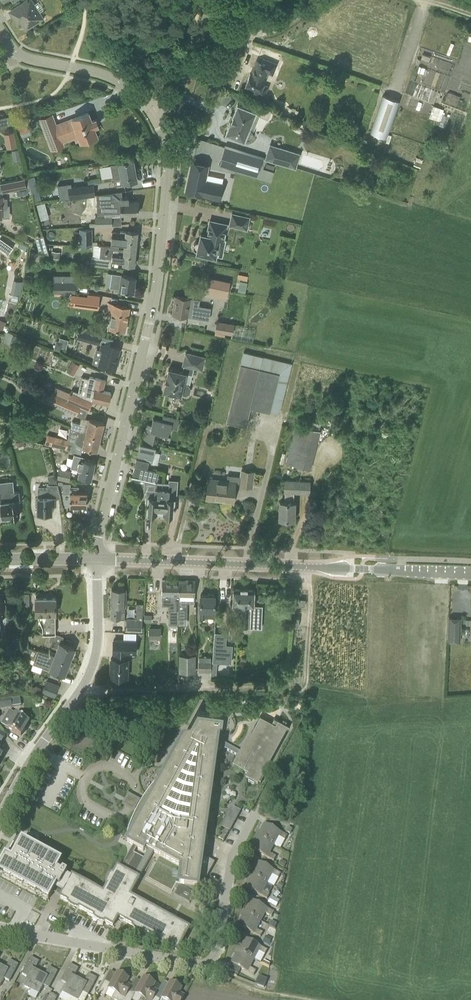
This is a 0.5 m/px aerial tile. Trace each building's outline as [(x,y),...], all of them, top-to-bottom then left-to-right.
[(32,0),(29,0),(19,6),(22,11),(15,16),(15,18),(17,21),(19,22),(21,20),(26,28),(36,21),(37,23),(44,18),(32,0)] [(264,79),(269,66),(257,61),(251,74),(250,73),(245,86),(253,89),(252,92),(263,96),(268,86),(263,84),(265,79),(264,79)] [(398,100),(383,95),(371,132),(385,137),(398,100)] [(248,129),(256,111),(238,104),(226,132),(244,140),(244,139),(247,140),(250,140),(252,138),(253,135),(253,132),(251,130),(248,129)] [(437,119),(441,107),(434,105),(430,116),(437,119)] [(96,127),(98,126),(95,118),(92,119),(90,112),(69,120),(69,119),(43,129),(51,150),(58,148),(55,141),(76,133),(80,142),(99,135),(96,127)] [(11,115),(0,118),(0,125),(12,123),(11,115)] [(17,124),(22,136),(32,132),(27,120),(17,124)] [(6,147),(16,146),(15,132),(4,133),(6,147)] [(276,161),(295,167),(299,154),(280,148),(276,161)] [(257,176),(262,157),(238,150),(232,168),(257,176)] [(123,184),(137,181),(133,160),(119,162),(111,164),(115,185),(123,184)] [(209,164),(192,160),(185,192),(202,195),(210,197),(212,185),(204,184),(209,164)] [(3,192),(15,190),(16,195),(28,192),(25,178),(1,183),(3,192)] [(69,199),(95,195),(94,183),(68,187),(69,199)] [(138,201),(129,201),(129,197),(122,197),(122,191),(97,194),(97,206),(111,206),(111,213),(121,213),(121,214),(138,213),(138,201)] [(247,229),(249,217),(232,213),(230,225),(247,229)] [(112,225),(112,216),(96,216),(96,223),(90,223),(90,226),(112,225)] [(220,238),(224,239),(227,224),(210,220),(207,235),(201,233),(199,242),(197,242),(196,242),(195,243),(194,244),(193,245),(193,247),(193,248),(194,249),(195,250),(196,251),(197,251),(197,252),(216,256),(220,238)] [(92,245),(92,229),(79,229),(80,245),(92,245)] [(136,248),(137,232),(120,230),(120,232),(112,231),(111,245),(112,245),(136,248)] [(8,254),(13,247),(0,238),(0,249),(8,254)] [(49,254),(46,244),(38,246),(39,250),(49,254)] [(134,264),(136,248),(112,245),(111,245),(98,244),(98,245),(101,245),(99,257),(92,256),(91,264),(111,267),(112,258),(116,259),(116,262),(123,263),(134,264)] [(135,276),(122,274),(112,273),(110,287),(120,288),(120,289),(133,291),(135,276)] [(227,295),(230,282),(208,277),(206,290),(227,295)] [(238,289),(245,290),(247,282),(240,281),(238,289)] [(76,282),(53,282),(53,293),(76,293),(76,282)] [(97,307),(98,298),(74,293),(72,302),(97,307)] [(176,295),(173,314),(209,320),(210,308),(199,306),(200,299),(176,295)] [(125,331),(130,307),(109,303),(107,311),(113,312),(109,328),(125,331)] [(217,321),(215,331),(233,334),(235,324),(217,321)] [(102,335),(79,329),(77,338),(99,345),(102,335)] [(57,339),(54,349),(61,350),(62,347),(66,348),(69,339),(60,337),(59,340),(57,339)] [(116,361),(120,348),(102,343),(100,350),(102,350),(98,365),(115,370),(117,362),(116,361)] [(165,383),(163,391),(183,395),(186,395),(190,393),(191,389),(188,385),(185,384),(187,373),(192,375),(193,368),(203,370),(206,357),(186,352),(183,365),(184,365),(183,372),(169,368),(167,376),(166,376),(164,383),(165,383)] [(251,407),(270,411),(282,362),(244,353),(227,421),(246,426),(251,407)] [(73,360),(69,366),(76,370),(80,364),(73,360)] [(103,390),(105,380),(89,376),(84,398),(70,392),(68,399),(67,401),(80,406),(89,410),(93,400),(109,403),(111,392),(103,390)] [(77,415),(80,406),(67,401),(68,399),(52,392),(48,402),(77,415)] [(140,442),(137,456),(152,459),(156,446),(153,446),(153,445),(156,431),(168,434),(170,434),(170,433),(170,432),(172,426),(177,427),(179,419),(163,415),(162,420),(153,418),(152,424),(147,423),(143,443),(140,442)] [(74,428),(73,429),(101,436),(104,422),(89,418),(89,419),(81,417),(80,423),(72,421),(71,427),(74,428)] [(287,463),(310,469),(321,430),(296,424),(287,463)] [(101,436),(73,429),(73,432),(77,433),(75,442),(82,446),(97,450),(101,436)] [(66,449),(68,439),(56,436),(53,446),(66,449)] [(79,476),(90,479),(94,462),(78,458),(75,469),(81,470),(79,476)] [(135,466),(148,469),(149,462),(136,459),(135,466)] [(132,476),(155,482),(157,481),(159,471),(148,469),(135,466),(132,476)] [(71,471),(59,468),(57,479),(69,481),(71,471)] [(209,479),(206,499),(216,500),(216,497),(224,498),(224,501),(233,502),(235,484),(253,486),(254,471),(242,470),(241,476),(228,474),(227,481),(209,479)] [(54,505),(54,497),(60,497),(57,484),(54,473),(47,475),(49,482),(47,482),(47,488),(38,488),(38,497),(38,514),(51,514),(52,505),(54,505)] [(1,503),(0,503),(0,508),(1,508),(2,517),(9,516),(10,517),(19,516),(17,501),(20,500),(19,490),(14,491),(13,480),(5,481),(6,484),(0,484),(0,494),(1,503)] [(279,519),(294,520),(295,503),(293,503),(293,493),(310,494),(310,481),(284,480),(283,494),(285,494),(284,503),(280,502),(279,519)] [(162,482),(157,481),(155,482),(155,492),(147,491),(146,504),(147,504),(147,513),(149,514),(149,515),(154,515),(155,514),(156,514),(156,513),(160,513),(162,482)] [(176,505),(177,489),(168,488),(169,482),(162,482),(160,513),(164,513),(164,515),(166,515),(166,516),(171,517),(172,515),(173,515),(174,505),(176,505)] [(87,492),(78,492),(79,486),(71,486),(71,483),(63,483),(63,493),(70,493),(70,505),(87,505),(87,492)] [(179,618),(180,618),(180,595),(181,580),(162,580),(162,599),(169,599),(169,623),(179,624),(179,618)] [(195,602),(195,581),(181,580),(180,595),(180,618),(187,618),(187,602),(195,602)] [(111,618),(125,619),(126,588),(112,588),(111,618)] [(233,588),(233,605),(242,606),(242,627),(249,627),(250,613),(253,613),(254,589),(247,589),(247,588),(241,588),(233,588)] [(215,595),(214,595),(214,594),(208,594),(208,595),(201,595),(199,617),(206,618),(206,610),(214,610),(215,595)] [(46,626),(42,626),(43,633),(51,633),(56,633),(56,626),(54,626),(54,614),(56,614),(55,598),(36,598),(36,614),(46,614),(46,626)] [(448,641),(460,641),(461,618),(449,617),(448,641)] [(142,631),(143,618),(127,618),(126,631),(142,631)] [(150,627),(150,638),(161,638),(162,627),(150,627)] [(55,646),(51,655),(56,656),(69,661),(74,648),(61,643),(64,636),(56,633),(51,633),(49,639),(52,640),(50,645),(55,646)] [(225,650),(226,634),(214,633),(212,662),(229,664),(230,650),(225,650)] [(110,677),(114,677),(114,679),(115,681),(117,683),(120,683),(122,682),(124,679),(124,677),(127,677),(128,659),(126,659),(126,652),(136,653),(136,640),(114,640),(113,652),(114,652),(114,658),(111,658),(110,677)] [(50,670),(64,675),(69,661),(56,656),(51,655),(38,650),(38,651),(28,647),(29,658),(34,660),(33,663),(50,669),(50,670)] [(179,654),(179,672),(196,673),(196,655),(179,654)] [(199,671),(211,672),(212,657),(199,657),(199,671)] [(47,680),(42,692),(55,697),(60,686),(47,680)] [(11,708),(10,699),(0,700),(0,709),(11,708)] [(29,722),(15,714),(15,715),(9,711),(2,724),(8,728),(7,728),(21,736),(29,722)] [(217,744),(239,756),(234,766),(250,774),(247,779),(250,780),(250,782),(256,785),(256,783),(259,785),(260,783),(262,784),(265,778),(263,777),(291,726),(275,717),(273,721),(261,715),(241,752),(218,739),(221,714),(198,711),(186,734),(161,779),(160,778),(161,777),(161,776),(159,779),(154,785),(152,788),(149,791),(145,798),(141,804),(137,812),(135,816),(131,823),(129,831),(128,830),(127,834),(128,831),(132,833),(127,843),(143,851),(146,847),(149,849),(154,852),(182,867),(179,884),(197,887),(199,876),(206,880),(215,863),(202,856),(208,806),(210,806),(211,807),(212,804),(213,802),(213,800),(213,797),(212,795),(210,795),(217,744)] [(230,831),(233,824),(227,821),(223,827),(227,829),(227,830),(227,833),(228,833),(230,831)] [(264,824),(258,836),(274,845),(278,837),(285,840),(287,836),(264,824)] [(270,853),(274,845),(258,836),(251,849),(274,861),(276,856),(270,853)] [(54,858),(47,854),(41,851),(34,847),(28,844),(27,846),(20,843),(17,849),(13,848),(14,847),(13,846),(9,854),(10,854),(8,858),(5,856),(0,865),(0,871),(5,873),(3,876),(9,879),(11,876),(17,880),(16,882),(22,886),(23,883),(30,887),(29,889),(35,892),(36,890),(43,894),(41,896),(48,900),(52,892),(54,889),(63,893),(71,877),(66,875),(67,874),(62,871),(62,872),(57,869),(61,862),(54,858)] [(105,922),(113,926),(118,917),(125,921),(125,922),(133,926),(134,924),(145,929),(143,932),(178,950),(189,929),(129,896),(154,852),(149,849),(134,877),(117,868),(113,876),(115,877),(110,887),(107,886),(103,894),(72,877),(71,877),(63,893),(60,898),(68,902),(70,900),(80,906),(79,908),(94,916),(96,914),(106,920),(105,922)] [(258,862),(251,874),(268,883),(272,876),(278,879),(281,874),(258,862)] [(263,891),(268,883),(251,874),(244,887),(267,899),(269,894),(263,891)] [(195,894),(180,885),(174,895),(190,904),(195,894)] [(276,907),(279,901),(271,896),(268,903),(276,907)] [(251,900),(244,913),(261,922),(265,913),(272,916),(274,912),(251,900)] [(261,922),(244,913),(238,925),(261,937),(263,933),(257,930),(261,922)] [(275,929),(277,924),(271,921),(269,926),(275,929)] [(245,938),(238,951),(254,960),(259,951),(265,954),(267,950),(245,938)] [(254,960),(238,951),(231,963),(254,975),(256,971),(250,968),(254,960)] [(31,989),(40,972),(40,973),(35,970),(39,962),(31,958),(22,975),(27,978),(23,985),(31,989)] [(264,958),(261,964),(267,967),(270,961),(264,958)] [(10,982),(18,965),(10,961),(6,969),(1,966),(1,965),(0,967),(0,987),(4,979),(10,982)] [(62,992),(70,996),(79,980),(74,977),(78,969),(70,965),(61,981),(66,984),(62,992)] [(43,986),(49,989),(58,972),(49,967),(45,975),(40,973),(41,972),(40,972),(31,989),(39,994),(43,986)] [(105,982),(98,995),(104,998),(109,990),(115,993),(112,999),(114,999),(125,999),(128,993),(132,987),(126,984),(128,979),(117,973),(111,985),(105,982)] [(70,996),(78,999),(79,999),(83,993),(88,996),(97,979),(88,974),(84,982),(79,980),(70,996)] [(258,977),(255,984),(264,988),(267,979),(260,976),(258,977)] [(135,994),(142,998),(141,999),(154,999),(155,997),(158,992),(152,989),(155,983),(144,977),(135,994)] [(185,997),(179,993),(182,988),(170,982),(161,999),(164,999),(183,999),(185,997)]
